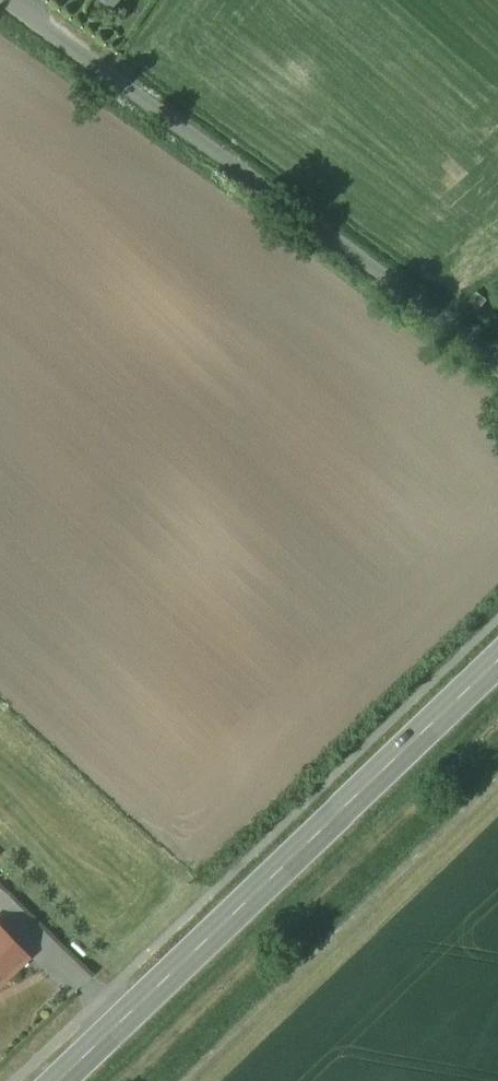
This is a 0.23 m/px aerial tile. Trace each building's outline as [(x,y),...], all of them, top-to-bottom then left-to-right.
[(27,957),(0,929),(0,983),(27,957)]
